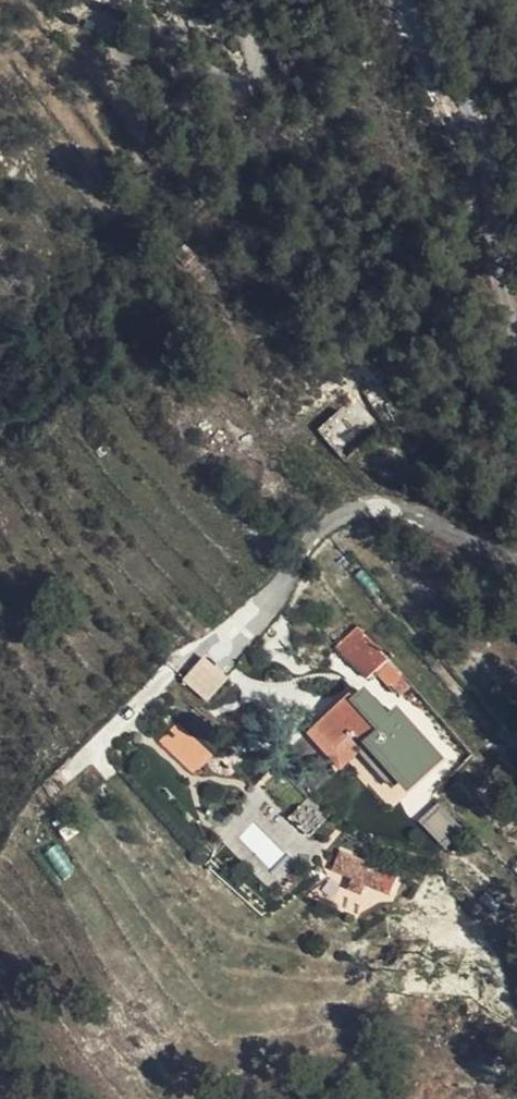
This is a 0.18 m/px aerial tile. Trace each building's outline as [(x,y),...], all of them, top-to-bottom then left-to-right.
[(316,431),(338,454),(375,420),(354,396),(316,431)] [(379,669),(400,647),(369,614),(348,634),(379,669)] [(365,682),(327,713),(351,740),(374,725),(382,735),(418,780),(453,749),(410,697),(400,707),(384,688),(376,695),(365,682)] [(351,740),(327,713),(317,722),(351,761),(382,735),(374,725),(351,740)] [(176,720),(156,740),(193,775),(212,755),(176,720)] [(443,842),(455,825),(440,815),(428,831),(443,842)] [(416,860),(355,833),(347,852),(367,861),(365,869),(382,875),(384,871),(407,881),(416,860)]
